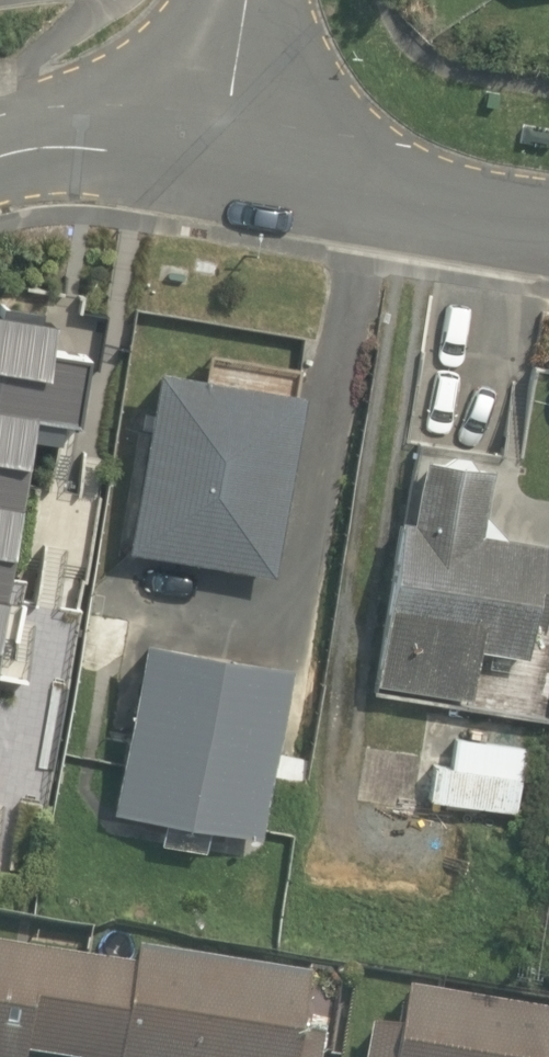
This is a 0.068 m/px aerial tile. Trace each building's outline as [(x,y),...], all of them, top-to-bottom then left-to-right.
[(7,549),(5,548),(12,502),(15,502),(23,458),(20,457),(28,410),(69,418),(81,351),(42,344),(47,316),(33,313),(34,304),(0,298),(0,589),(7,549)] [(296,375),(154,357),(130,548),(273,566),(296,375)] [(421,446),(411,538),(387,535),(370,688),(469,699),(475,645),(524,651),(526,635),(539,636),(548,547),(548,539),(478,531),(487,454),(421,446)] [(114,808),(157,813),(154,840),(207,848),(211,820),(253,826),(283,604),(143,586),(114,808)] [(0,933),(0,1056),(26,1056),(27,1050),(72,1056),(322,1056),(337,965),(99,928),(96,948),(0,933)] [(380,983),(369,1056),(548,1056),(548,1008),(380,983)]
